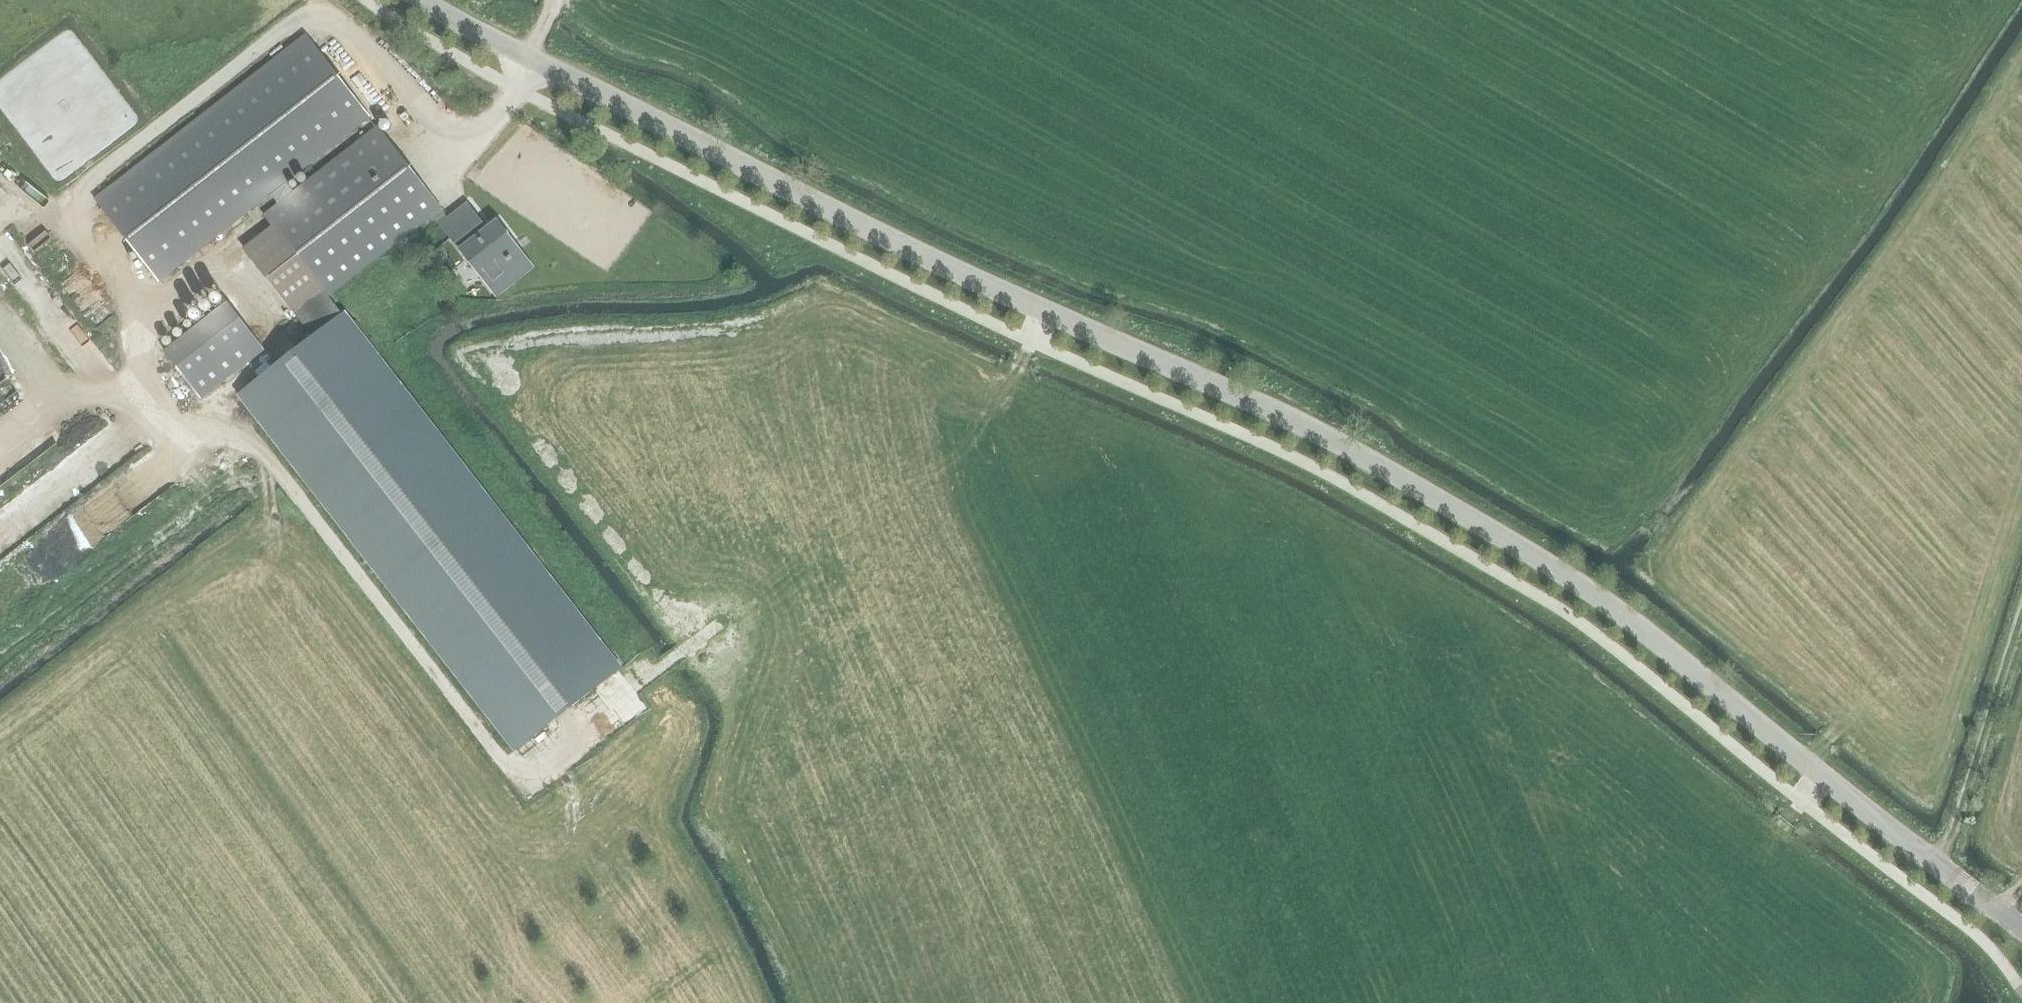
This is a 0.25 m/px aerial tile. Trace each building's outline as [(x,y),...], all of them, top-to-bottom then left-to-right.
[(311,336),(236,395),(514,752),(622,667),(345,310),(341,313),(328,296),(433,214),(440,209),(441,208),(376,125),(292,190),(286,183),(370,117),(305,34),(95,198),(159,280),(271,193),(278,203),(262,215),(271,226),(242,248),(311,336)] [(510,280),(531,264),(496,220),(486,228),(467,203),(447,218),(440,209),(433,214),(495,293),(499,289),(501,293),(513,283),(510,280)] [(201,401),(266,352),(227,301),(162,351),(201,401)]
